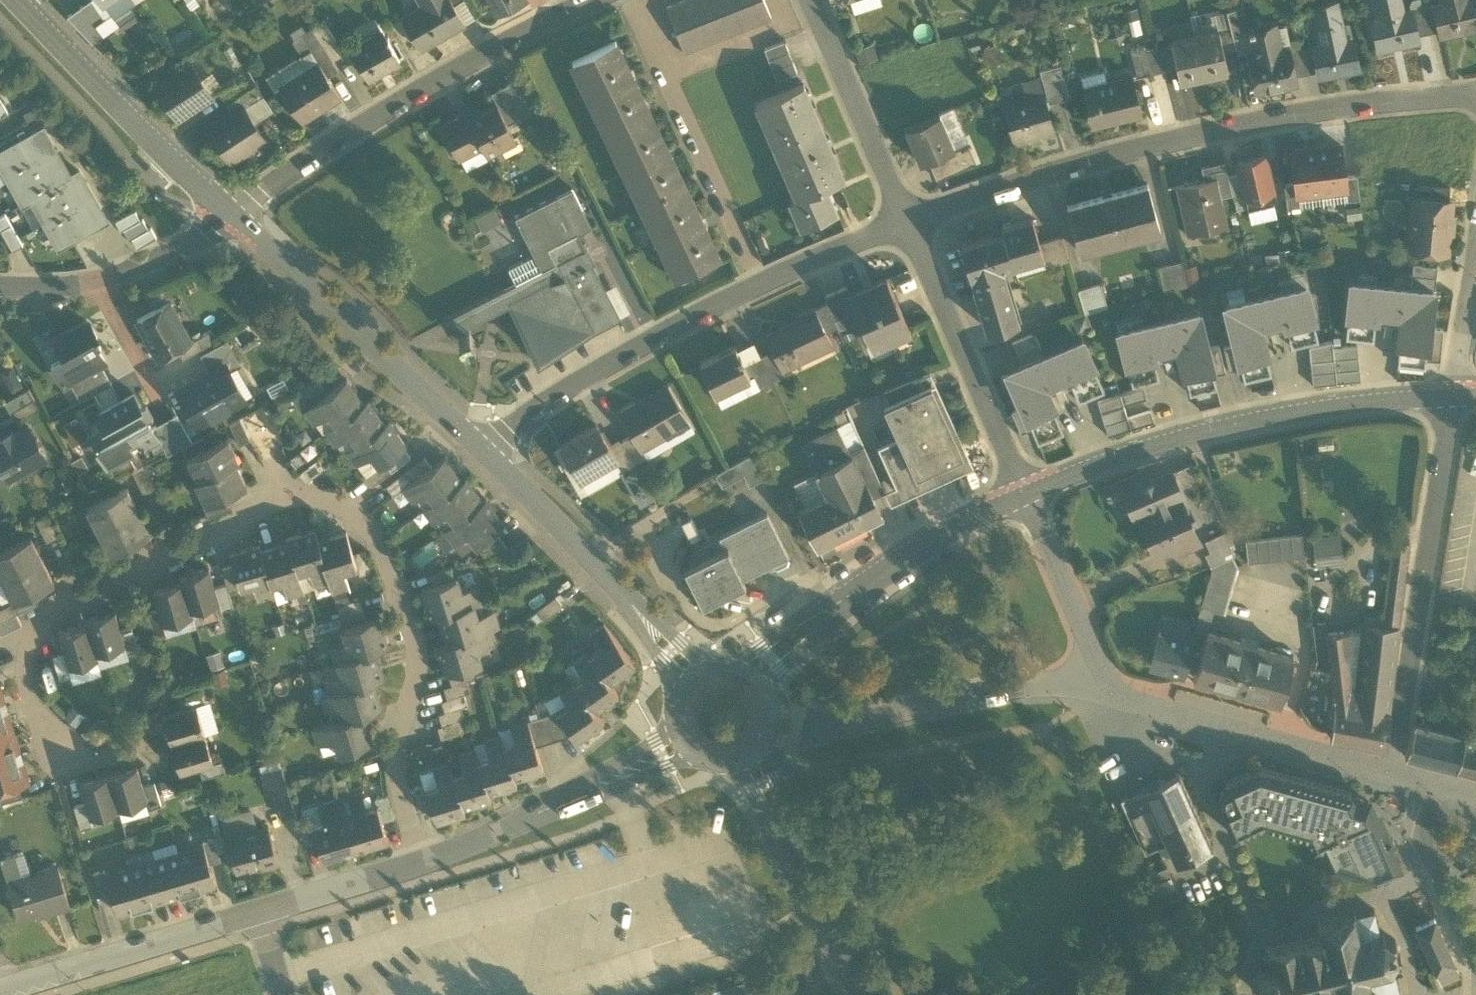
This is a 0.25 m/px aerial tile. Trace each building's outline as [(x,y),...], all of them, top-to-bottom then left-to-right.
[(81,3),(94,23),(96,22),(104,16),(93,0),(86,0),(81,3)] [(109,13),(102,1),(101,0),(93,0),(104,16),(109,13)] [(113,17),(135,3),(133,0),(103,0),(102,1),(109,13),(113,17)] [(419,47),(464,22),(453,2),(452,0),(425,0),(425,1),(400,15),(419,47)] [(466,0),(457,0),(453,2),(464,22),(475,16),(466,0)] [(684,49),(770,14),(764,0),(682,0),(667,6),(684,49)] [(881,0),(849,0),(852,10),(881,0)] [(1317,68),(1318,74),(1357,65),(1351,36),(1344,38),(1336,0),(1314,5),(1322,42),(1312,44),(1317,68)] [(1378,45),(1416,37),(1415,34),(1409,8),(1401,10),(1399,0),(1376,0),(1379,15),(1372,17),(1378,45)] [(1441,33),(1475,25),(1475,8),(1474,0),(1443,0),(1434,2),(1440,28),(1441,33)] [(1434,2),(1422,5),(1428,31),(1440,28),(1434,2)] [(103,32),(96,22),(94,23),(81,3),(66,14),(91,40),(103,32)] [(1226,8),(1229,23),(1231,32),(1244,29),(1238,5),(1226,8)] [(1415,34),(1428,31),(1422,5),(1409,8),(1415,34)] [(96,22),(103,32),(104,34),(117,24),(113,17),(109,13),(104,16),(96,22)] [(323,19),(311,26),(332,59),(344,52),(323,19)] [(1283,22),(1273,25),(1278,47),(1287,45),(1285,38),(1287,38),(1283,22)] [(1235,47),(1231,32),(1229,23),(1217,26),(1223,50),(1235,47)] [(338,69),(332,59),(311,26),(305,30),(301,24),(290,31),(295,38),(301,34),(310,50),(317,61),(318,60),(328,75),(338,69)] [(1298,35),(1287,38),(1285,38),(1287,45),(1278,47),(1273,25),(1273,24),(1251,28),(1256,52),(1248,54),(1255,87),(1294,79),(1293,74),(1288,50),(1300,47),(1298,35)] [(1217,26),(1194,31),(1203,74),(1227,69),(1223,50),(1217,26)] [(351,47),(367,76),(398,59),(381,30),(351,47)] [(1179,80),(1203,74),(1194,31),(1170,37),(1171,42),(1176,65),(1179,80)] [(294,38),(304,54),(310,50),(301,34),(295,38),(294,38)] [(571,59),(606,131),(650,110),(616,38),(571,59)] [(764,47),(776,79),(797,71),(784,39),(764,47)] [(873,40),(854,47),(859,62),(878,56),(873,40)] [(1137,75),(1150,71),(1144,48),(1143,42),(1130,46),(1137,75)] [(1171,42),(1159,45),(1164,68),(1176,65),(1171,42)] [(230,44),(222,49),(233,67),(241,62),(230,44)] [(1312,44),(1300,47),(1306,71),(1317,68),(1312,44)] [(1159,45),(1144,48),(1150,71),(1164,68),(1159,45)] [(1293,74),(1306,71),(1300,47),(1288,50),(1293,74)] [(274,89),(279,85),(317,61),(310,50),(304,54),(267,77),(274,89)] [(318,60),(317,61),(279,85),(302,120),(341,95),(328,75),(318,60)] [(1042,90),(1046,103),(1070,96),(1059,61),(1035,68),(1042,90)] [(157,85),(177,117),(211,94),(200,77),(191,63),(157,85)] [(200,77),(211,94),(224,86),(212,69),(200,77)] [(1080,75),(1083,87),(1107,81),(1104,69),(1080,75)] [(1131,75),(1107,81),(1083,87),(1092,122),(1115,117),(1114,115),(1139,109),(1131,75)] [(220,91),(226,101),(246,88),(239,78),(220,91)] [(501,109),(508,122),(532,110),(515,78),(503,85),(513,103),(501,109)] [(756,101),(797,195),(825,183),(843,175),(802,81),(756,101)] [(256,82),(246,88),(226,101),(226,102),(233,112),(243,105),(244,106),(263,93),(256,82)] [(491,91),(497,103),(501,109),(513,103),(503,85),(491,91)] [(1003,102),(1014,140),(1054,127),(1046,103),(1042,90),(1003,102)] [(244,106),(253,119),(272,107),(263,93),(244,106)] [(482,111),(468,118),(482,145),(487,154),(501,147),(504,146),(501,142),(514,135),(508,122),(501,109),(497,103),(482,111)] [(209,127),(230,159),(244,150),(264,137),(253,119),(244,106),(243,105),(233,112),(209,127)] [(468,118),(482,111),(478,105),(457,116),(460,122),(468,118)] [(938,111),(953,146),(967,140),(952,105),(938,111)] [(606,131),(639,202),(684,180),(650,110),(606,131)] [(904,126),(920,162),(954,148),(953,146),(938,111),(904,126)] [(460,157),(482,145),(468,118),(460,122),(457,116),(440,124),(458,158),(460,157)] [(0,151),(0,165),(8,179),(22,204),(31,199),(43,221),(58,247),(107,219),(79,169),(70,174),(43,126),(0,151)] [(504,146),(501,147),(505,154),(523,144),(518,133),(514,135),(516,139),(504,146)] [(516,139),(514,135),(501,142),(504,146),(516,139)] [(1340,142),(1315,146),(1321,189),(1344,186),(1345,186),(1344,174),(1340,142)] [(482,145),(460,157),(467,168),(488,157),(487,154),(482,145)] [(1298,192),(1321,189),(1315,146),(1291,149),(1295,180),(1297,192),(1298,192)] [(930,164),(936,178),(975,161),(969,147),(930,164)] [(1245,195),(1248,207),(1273,201),(1270,189),(1272,189),(1264,154),(1237,160),(1239,172),(1245,195)] [(0,165),(0,183),(8,179),(0,165)] [(1213,179),(1217,197),(1220,197),(1232,194),(1228,175),(1226,168),(1211,171),(1213,179)] [(1232,194),(1233,198),(1245,195),(1239,172),(1228,175),(1232,194)] [(1344,186),(1346,198),(1359,196),(1356,173),(1344,174),(1345,186),(1344,186)] [(1181,186),(1192,233),(1226,225),(1220,197),(1217,197),(1213,179),(1181,186)] [(718,252),(684,180),(639,202),(674,273),(718,252)] [(1283,182),(1286,206),(1299,204),(1298,192),(1297,192),(1295,180),(1283,182)] [(836,209),(825,183),(797,195),(789,198),(800,224),(836,209)] [(1416,195),(1448,198),(1449,186),(1417,183),(1416,195)] [(514,215),(534,253),(542,269),(584,247),(576,233),(580,231),(577,227),(589,221),(572,186),(514,215)] [(1067,206),(1079,250),(1097,245),(1096,241),(1139,230),(1140,234),(1158,230),(1147,186),(1067,206)] [(1186,234),(1192,233),(1181,186),(1176,187),(1186,234)] [(1414,247),(1447,250),(1449,231),(1452,232),(1454,213),(1451,213),(1452,198),(1448,198),(1416,195),(1412,195),(1410,222),(1416,223),(1414,247)] [(31,199),(22,204),(20,205),(32,227),(43,221),(31,199)] [(501,220),(494,206),(475,216),(481,228),(482,230),(501,220)] [(134,209),(115,220),(121,230),(123,228),(140,219),(134,209)] [(5,212),(0,215),(0,228),(12,249),(23,244),(5,212)] [(481,228),(475,216),(462,223),(469,235),(481,228)] [(1001,226),(1002,231),(1012,264),(1042,255),(1043,255),(1039,241),(1032,216),(1001,226)] [(140,219),(123,228),(129,238),(131,237),(148,228),(142,218),(140,219)] [(577,227),(580,231),(592,225),(589,221),(577,227)] [(1407,246),(1414,247),(1416,223),(1410,222),(1407,246)] [(148,228),(131,237),(137,247),(156,236),(150,226),(148,228)] [(1096,241),(1097,245),(1140,234),(1139,230),(1096,241)] [(1001,268),(1012,264),(1002,231),(961,243),(968,264),(972,263),(976,273),(971,274),(972,277),(1001,268)] [(1045,265),(1045,267),(1069,260),(1061,235),(1039,241),(1043,255),(1042,255),(1045,265)] [(508,303),(537,358),(619,316),(604,288),(584,247),(542,269),(516,283),(502,290),(508,303)] [(516,283),(542,269),(534,253),(508,266),(516,283)] [(1042,255),(1012,264),(1015,274),(1045,265),(1042,255)] [(1158,265),(1163,289),(1187,283),(1181,260),(1158,265)] [(1413,262),(1410,286),(1428,287),(1432,288),(1434,288),(1437,264),(1413,262)] [(1017,320),(1001,268),(972,277),(988,329),(1017,320)] [(1269,271),(1259,273),(1262,282),(1271,279),(1269,271)] [(1277,279),(1279,290),(1304,284),(1302,273),(1277,279)] [(855,309),(870,345),(908,329),(886,277),(850,293),(848,294),(855,309)] [(1350,284),(1347,314),(1375,317),(1376,311),(1401,313),(1400,323),(1399,342),(1427,344),(1428,326),(1429,313),(1432,288),(1428,287),(1410,286),(1376,282),(1350,280),(1350,284)] [(1077,288),(1084,312),(1093,309),(1107,304),(1100,281),(1077,288)] [(604,288),(619,316),(630,310),(616,282),(604,288)] [(823,294),(826,301),(834,318),(848,312),(855,309),(848,294),(850,293),(846,284),(823,294)] [(1279,290),(1245,299),(1241,284),(1225,288),(1229,303),(1225,304),(1231,329),(1235,344),(1238,359),(1266,352),(1261,334),(1259,324),(1284,318),(1285,324),(1313,318),(1304,284),(1279,290)] [(442,321),(449,334),(508,303),(502,290),(442,321)] [(137,318),(159,357),(190,340),(168,301),(137,318)] [(836,324),(834,318),(826,301),(814,307),(825,329),(836,324)] [(772,349),(782,368),(832,344),(825,329),(814,307),(814,306),(796,315),(798,319),(766,335),(772,349)] [(1198,310),(1118,329),(1123,348),(1131,384),(1159,377),(1154,360),(1152,350),(1177,344),(1179,354),(1189,392),(1216,386),(1213,374),(1207,347),(1198,310)] [(1375,317),(1375,320),(1400,323),(1401,313),(1376,311),(1375,317)] [(834,318),(836,324),(839,329),(852,323),(848,312),(834,318)] [(1375,317),(1347,314),(1345,336),(1373,338),(1375,320),(1375,317)] [(1259,324),(1261,334),(1286,328),(1285,324),(1284,318),(1259,324)] [(1313,318),(1285,324),(1286,328),(1291,345),(1318,339),(1313,318)] [(93,339),(97,337),(89,322),(56,340),(64,353),(51,361),(62,382),(69,379),(100,361),(104,359),(97,346),(93,339)] [(1442,327),(1428,326),(1427,344),(1425,358),(1439,359),(1442,327)] [(177,347),(182,358),(214,340),(208,330),(177,347)] [(1012,341),(1017,352),(1039,343),(1034,332),(1012,341)] [(199,353),(209,370),(225,361),(230,369),(237,365),(240,363),(226,338),(199,353)] [(1031,428),(1037,441),(1063,430),(1047,394),(1043,385),(1067,374),(1071,384),(1078,400),(1104,389),(1082,338),(1043,354),(1021,364),(1006,370),(1022,406),(1031,428)] [(753,340),(737,347),(744,362),(749,360),(760,355),(753,340)] [(1312,384),(1336,382),(1333,346),(1332,340),(1308,345),(1312,384)] [(1427,344),(1399,342),(1397,362),(1425,365),(1425,358),(1427,344)] [(1017,352),(1021,364),(1043,354),(1039,343),(1017,352)] [(700,361),(714,392),(751,375),(744,362),(737,347),(736,344),(700,361)] [(1152,350),(1154,360),(1179,354),(1177,344),(1152,350)] [(1218,344),(1207,347),(1213,374),(1225,371),(1218,344)] [(1229,370),(1240,367),(1238,359),(1235,344),(1223,347),(1229,370)] [(1357,344),(1333,346),(1336,382),(1360,380),(1357,344)] [(772,349),(760,355),(772,379),(784,373),(782,368),(772,349)] [(1266,352),(1238,359),(1240,367),(1243,379),(1271,373),(1266,352)] [(761,385),(772,379),(760,355),(749,360),(761,385)] [(751,375),(714,392),(720,404),(761,385),(749,360),(744,362),(751,375)] [(100,361),(69,379),(80,400),(112,382),(100,361)] [(196,423),(245,396),(230,369),(225,361),(209,370),(177,388),(196,423)] [(252,392),(237,365),(230,369),(245,396),(252,392)] [(1047,394),(1071,384),(1067,374),(1043,385),(1047,394)] [(883,389),(889,402),(923,387),(918,375),(883,389)] [(297,388),(302,399),(323,388),(318,377),(297,388)] [(328,412),(336,423),(364,402),(346,378),(303,409),(314,423),(328,412)] [(899,493),(896,485),(884,490),(890,502),(971,465),(934,382),(930,384),(961,451),(948,457),(953,468),(899,493)] [(896,485),(899,493),(953,468),(948,457),(961,451),(930,384),(923,387),(889,402),(902,433),(897,435),(877,444),(896,485)] [(29,386),(4,400),(10,411),(34,397),(29,386)] [(630,433),(638,447),(640,446),(685,419),(666,386),(634,404),(632,401),(616,411),(630,433)] [(1143,386),(1120,393),(1123,405),(1146,398),(1143,386)] [(152,426),(147,417),(140,404),(133,393),(97,413),(102,422),(110,436),(100,441),(111,462),(132,450),(131,449),(127,441),(138,435),(150,440),(157,436),(152,426)] [(1097,400),(1100,412),(1123,405),(1120,393),(1097,400)] [(368,399),(364,402),(336,423),(325,430),(335,444),(349,433),(356,443),(385,422),(368,399)] [(146,401),(140,404),(147,417),(153,414),(146,401)] [(883,404),(897,435),(902,433),(889,402),(883,404)] [(1123,405),(1100,412),(1104,424),(1127,416),(1123,405)] [(1011,411),(1020,433),(1031,428),(1022,406),(1011,411)] [(1150,409),(1127,416),(1131,428),(1153,421),(1150,409)] [(176,413),(152,426),(157,436),(161,442),(167,452),(181,445),(192,440),(176,413)] [(229,422),(239,443),(250,438),(239,416),(229,422)] [(1104,424),(1108,435),(1131,428),(1127,416),(1104,424)] [(851,417),(835,425),(849,451),(863,444),(851,417)] [(388,419),(385,422),(356,443),(346,451),(356,464),(370,453),(378,465),(384,460),(403,446),(406,444),(388,419)] [(645,456),(646,458),(692,431),(685,419),(640,446),(646,456),(645,456)] [(95,444),(100,441),(110,436),(102,422),(86,430),(95,444)] [(27,424),(14,432),(0,440),(0,474),(3,479),(16,471),(18,474),(23,471),(33,466),(31,463),(44,455),(27,424)] [(560,445),(579,478),(614,458),(616,457),(609,445),(597,424),(560,445)] [(846,485),(857,505),(873,496),(849,451),(835,425),(800,444),(814,470),(827,495),(846,485)] [(14,432),(12,429),(0,436),(0,440),(14,432)] [(630,433),(619,440),(633,463),(645,456),(646,456),(640,446),(638,447),(630,433)] [(192,440),(181,445),(186,456),(208,445),(203,435),(192,440)] [(157,436),(150,440),(153,446),(161,442),(157,436)] [(186,456),(198,479),(235,461),(238,459),(227,436),(208,445),(186,456)] [(621,470),(633,463),(619,440),(609,445),(616,457),(614,458),(621,470)] [(849,451),(873,496),(884,490),(863,444),(849,451)] [(579,478),(560,445),(553,449),(580,496),(587,492),(579,478)] [(365,475),(372,484),(391,470),(410,456),(403,446),(384,460),(378,465),(365,475)] [(715,473),(722,486),(744,474),(749,485),(762,478),(749,455),(715,473)] [(386,484),(393,494),(402,487),(412,480),(431,465),(424,456),(405,470),(386,484)] [(426,491),(433,501),(462,480),(445,456),(431,465),(412,480),(402,487),(412,501),(426,491)] [(646,458),(645,456),(633,463),(643,479),(654,472),(646,458)] [(298,471),(305,481),(325,467),(318,457),(298,471)] [(579,478),(587,492),(622,471),(621,470),(614,458),(579,478)] [(246,484),(235,461),(198,479),(194,481),(206,505),(224,496),(246,484)] [(622,471),(631,487),(643,480),(643,479),(633,463),(621,470),(622,471)] [(132,470),(143,491),(153,486),(143,465),(132,470)] [(793,481),(806,506),(827,495),(814,470),(793,481)] [(1133,512),(1137,511),(1137,510),(1178,492),(1178,493),(1180,492),(1170,470),(1142,482),(1123,490),(1124,492),(1133,512)] [(1105,485),(1110,498),(1124,492),(1123,490),(1142,482),(1138,471),(1105,485)] [(466,477),(462,480),(433,501),(423,509),(433,522),(447,512),(454,522),(483,500),(466,477)] [(643,480),(631,487),(641,504),(653,497),(643,480)] [(817,548),(866,522),(864,518),(857,505),(846,485),(827,495),(806,506),(797,510),(817,548)] [(86,506),(98,529),(138,509),(127,486),(86,506)] [(1199,540),(1178,493),(1178,492),(1137,510),(1137,511),(1144,525),(1148,523),(1160,549),(1177,541),(1180,549),(1199,540)] [(203,507),(209,517),(230,506),(224,496),(206,505),(203,507)] [(857,505),(864,518),(880,510),(873,496),(857,505)] [(486,498),(483,500),(454,522),(443,529),(454,543),(467,533),(475,543),(494,529),(504,522),(486,498)] [(150,532),(138,509),(98,529),(109,552),(127,543),(150,532)] [(882,514),(880,510),(864,518),(866,522),(882,514)] [(700,561),(715,591),(742,577),(787,555),(766,512),(718,536),(725,549),(700,561)] [(36,519),(47,540),(57,535),(47,513),(36,519)] [(1155,551),(1160,549),(1148,523),(1144,525),(1155,551)] [(313,584),(329,579),(317,540),(314,528),(286,537),(287,540),(297,571),(308,567),(313,584)] [(1204,538),(1209,549),(1210,551),(1227,543),(1232,541),(1227,528),(1204,538)] [(475,543),(482,553),(502,539),(494,529),(475,543)] [(346,530),(317,540),(329,579),(332,590),(348,585),(344,569),(357,565),(352,551),(346,530)] [(1340,531),(1313,534),(1316,566),(1343,563),(1340,531)] [(1245,540),(1247,562),(1304,555),(1302,533),(1245,540)] [(1,578),(42,558),(30,534),(0,550),(0,575),(1,578)] [(509,549),(502,539),(482,553),(489,563),(509,549)] [(303,591),(297,571),(287,540),(260,549),(270,583),(282,579),(287,596),(303,591)] [(1357,664),(1393,668),(1396,644),(1394,643),(1408,543),(1386,540),(1384,556),(1391,557),(1382,624),(1363,622),(1362,628),(1357,664)] [(106,554),(112,565),(133,554),(127,543),(109,552),(106,554)] [(274,594),(270,583),(260,549),(258,543),(229,552),(233,564),(240,586),(253,582),(258,599),(274,594)] [(1232,554),(1227,543),(1210,551),(1205,553),(1210,564),(1232,554)] [(357,565),(360,574),(371,570),(364,548),(352,551),(357,565)] [(1237,565),(1232,554),(1210,564),(1211,568),(1201,605),(1213,609),(1224,612),(1237,565)] [(53,581),(42,558),(1,578),(13,601),(32,591),(53,581)] [(715,591),(700,561),(684,569),(702,604),(744,583),(742,577),(715,591)] [(221,567),(226,583),(228,590),(240,586),(233,564),(221,567)] [(450,565),(446,566),(427,572),(431,583),(454,576),(450,565)] [(180,576),(181,581),(190,609),(218,601),(214,586),(208,567),(180,576)] [(430,615),(438,613),(472,602),(481,600),(476,584),(460,589),(456,576),(454,576),(431,583),(422,586),(430,615)] [(191,614),(190,609),(181,581),(153,589),(159,608),(163,623),(191,614)] [(233,606),(228,590),(226,583),(214,586),(218,601),(219,600),(221,609),(233,606)] [(13,601),(11,601),(16,612),(38,602),(32,591),(13,601)] [(537,609),(544,618),(563,604),(556,595),(537,609)] [(340,615),(343,626),(366,619),(363,608),(360,596),(337,603),(340,615)] [(16,612),(11,601),(0,607),(0,620),(16,612)] [(476,614),(472,602),(438,613),(447,640),(487,628),(497,625),(492,609),(476,614)] [(1207,631),(1213,609),(1201,605),(1194,628),(1205,631),(1207,631)] [(147,612),(154,634),(165,631),(163,623),(159,608),(147,612)] [(85,619),(87,624),(95,652),(124,643),(119,629),(114,610),(85,619)] [(16,612),(0,620),(0,633),(0,634),(21,623),(16,612)] [(1161,627),(1182,633),(1182,630),(1185,620),(1164,615),(1161,627)] [(336,660),(339,659),(373,649),(386,645),(378,616),(366,619),(343,626),(347,639),(331,644),(336,660)] [(1317,658),(1313,670),(1329,668),(1325,632),(1327,632),(1326,620),(1312,621),(1317,658)] [(599,646),(589,653),(609,682),(634,665),(603,622),(589,632),(599,646)] [(97,657),(95,652),(87,624),(58,632),(64,651),(69,666),(97,657)] [(124,643),(127,652),(138,648),(131,625),(119,629),(124,643)] [(1182,633),(1161,627),(1151,663),(1181,672),(1185,658),(1197,662),(1199,652),(1188,648),(1190,640),(1180,637),(1182,633)] [(493,643),(487,628),(447,640),(437,643),(446,672),(448,671),(471,664),(480,661),(476,649),(493,643)] [(1362,628),(1348,629),(1351,653),(1345,654),(1350,686),(1354,687),(1357,664),(1362,628)] [(1329,736),(1386,745),(1388,724),(1390,710),(1387,710),(1393,668),(1357,664),(1354,687),(1350,686),(1345,654),(1351,653),(1348,629),(1327,632),(1325,632),(1329,668),(1332,692),(1334,692),(1329,736)] [(1192,633),(1182,630),(1182,633),(1180,637),(1190,640),(1192,633)] [(1193,675),(1280,700),(1292,655),(1207,631),(1205,631),(1202,643),(1199,652),(1197,662),(1193,675)] [(377,660),(373,649),(339,659),(342,671),(326,676),(331,692),(372,679),(382,676),(377,660)] [(52,655),(59,678),(71,674),(68,666),(69,666),(64,651),(52,655)] [(618,694),(609,682),(589,653),(587,651),(573,660),(583,674),(573,681),(594,710),(618,694)] [(448,671),(451,683),(466,678),(474,676),(471,664),(448,671)] [(470,690),(466,678),(451,683),(443,685),(447,697),(464,692),(470,690)] [(380,706),(372,679),(331,692),(321,695),(326,711),(342,706),(346,717),(363,712),(380,706)] [(602,722),(594,710),(573,681),(572,679),(558,688),(568,702),(557,710),(573,733),(577,739),(602,722)] [(178,696),(181,708),(196,704),(196,703),(204,701),(201,690),(178,696)] [(467,703),(464,692),(447,697),(441,699),(444,710),(461,705),(467,703)] [(163,714),(171,742),(204,732),(196,704),(181,708),(163,714)] [(465,716),(461,705),(444,710),(438,712),(442,724),(460,718),(465,716)] [(12,731),(7,715),(4,716),(1,707),(0,707),(0,734),(12,731)] [(557,710),(550,712),(558,738),(573,733),(557,710)] [(372,741),(363,712),(346,717),(313,728),(318,744),(334,739),(338,751),(356,746),(372,741)] [(550,712),(539,716),(547,741),(558,738),(550,712)] [(535,745),(547,741),(539,716),(527,719),(535,745)] [(464,729),(460,718),(442,724),(437,725),(441,736),(464,729)] [(515,740),(504,744),(514,778),(543,769),(535,745),(527,719),(527,718),(510,724),(515,740)] [(1405,756),(1457,769),(1465,736),(1413,723),(1405,756)] [(16,757),(13,747),(17,746),(12,731),(0,734),(0,761),(16,757)] [(213,761),(204,732),(171,742),(180,771),(198,765),(213,761)] [(516,784),(514,778),(504,744),(500,733),(484,738),(489,754),(478,758),(488,792),(516,784)] [(1475,774),(1475,739),(1465,736),(1457,769),(1475,774)] [(333,753),(336,764),(359,757),(356,746),(338,751),(333,753)] [(490,798),(488,792),(478,758),(474,747),(458,752),(463,769),(452,772),(463,806),(490,798)] [(16,757),(0,761),(0,789),(18,784),(27,781),(22,765),(19,766),(16,757)] [(198,765),(202,777),(225,770),(222,758),(213,761),(198,765)] [(433,766),(433,768),(420,772),(423,783),(424,783),(431,806),(436,821),(464,812),(463,806),(452,772),(449,761),(433,766)] [(137,765),(108,774),(118,807),(147,799),(142,784),(137,765)] [(1329,862),(1375,873),(1397,864),(1374,813),(1368,815),(1358,793),(1354,795),(1352,794),(1350,790),(1258,765),(1225,780),(1226,784),(1221,786),(1218,793),(1226,811),(1223,812),(1232,832),(1261,818),(1306,830),(1312,843),(1320,840),(1329,862)] [(275,790),(283,817),(296,813),(286,780),(282,767),(262,773),(267,792),(275,790)] [(1178,769),(1141,786),(1165,838),(1174,858),(1211,842),(1178,769)] [(90,816),(118,807),(108,774),(80,782),(85,801),(90,816)] [(147,798),(150,807),(161,803),(154,780),(142,784),(147,799),(147,798)] [(412,787),(420,810),(431,806),(424,783),(423,783),(412,787)] [(21,795),(18,784),(0,789),(0,802),(21,795)] [(1143,848),(1165,838),(1141,786),(1119,795),(1143,848)] [(361,789),(339,796),(355,849),(388,839),(382,820),(377,803),(366,806),(361,789)] [(377,803),(382,820),(393,816),(386,793),(375,797),(377,803)] [(323,859),(355,849),(339,796),(318,802),(323,819),(312,822),(317,839),(323,859)] [(74,805),(81,828),(92,824),(89,816),(90,816),(85,801),(74,805)] [(221,817),(227,836),(253,829),(247,809),(221,817)] [(298,820),(305,843),(317,839),(312,822),(310,816),(298,820)] [(226,836),(236,869),(260,862),(262,866),(279,861),(268,824),(253,829),(227,836),(226,836)] [(203,845),(208,863),(221,859),(214,836),(202,840),(203,845)] [(158,853),(179,847),(177,840),(156,846),(158,853)] [(203,845),(179,852),(191,893),(196,891),(195,889),(214,883),(208,863),(203,845)] [(1,856),(9,880),(22,876),(15,852),(1,856)] [(179,852),(155,859),(166,897),(184,892),(184,895),(191,893),(179,852)] [(155,859),(131,866),(143,907),(148,905),(147,903),(166,897),(155,859)] [(1145,872),(1150,882),(1170,873),(1165,863),(1145,872)] [(58,866),(22,876),(9,880),(8,881),(18,915),(35,910),(36,914),(70,904),(58,866)] [(136,909),(143,907),(131,866),(105,874),(111,892),(116,912),(135,906),(136,909)] [(93,872),(99,896),(111,892),(105,874),(104,869),(93,872)] [(1174,883),(1170,873),(1150,882),(1155,892),(1174,883)] [(1155,892),(1159,902),(1179,893),(1174,883),(1155,892)] [(1397,993),(1399,994),(1400,992),(1398,992),(1394,977),(1397,976),(1396,975),(1394,975),(1391,964),(1389,961),(1394,952),(1398,953),(1399,950),(1395,950),(1392,940),(1396,938),(1395,937),(1394,936),(1391,938),(1382,933),(1383,929),(1381,929),(1380,932),(1379,933),(1376,920),(1378,920),(1377,918),(1375,919),(1373,908),(1374,906),(1372,905),(1371,907),(1352,912),(1352,911),(1354,907),(1352,906),(1350,909),(1319,916),(1316,914),(1315,917),(1318,919),(1321,930),(1302,935),(1301,931),(1298,932),(1299,935),(1283,939),(1282,936),(1280,936),(1281,940),(1268,943),(1265,941),(1264,943),(1267,945),(1267,947),(1257,949),(1260,960),(1269,957),(1271,962),(1254,966),(1259,988),(1276,984),(1278,991),(1268,993),(1269,994),(1326,994),(1336,993),(1336,994),(1388,994),(1397,993)] [(1415,924),(1441,979),(1457,971),(1452,959),(1453,959),(1433,916),(1415,924)] [(1093,983),(1078,993),(1074,994),(1101,994),(1093,983)] [(702,994),(721,994),(718,986),(701,992),(702,994)]
